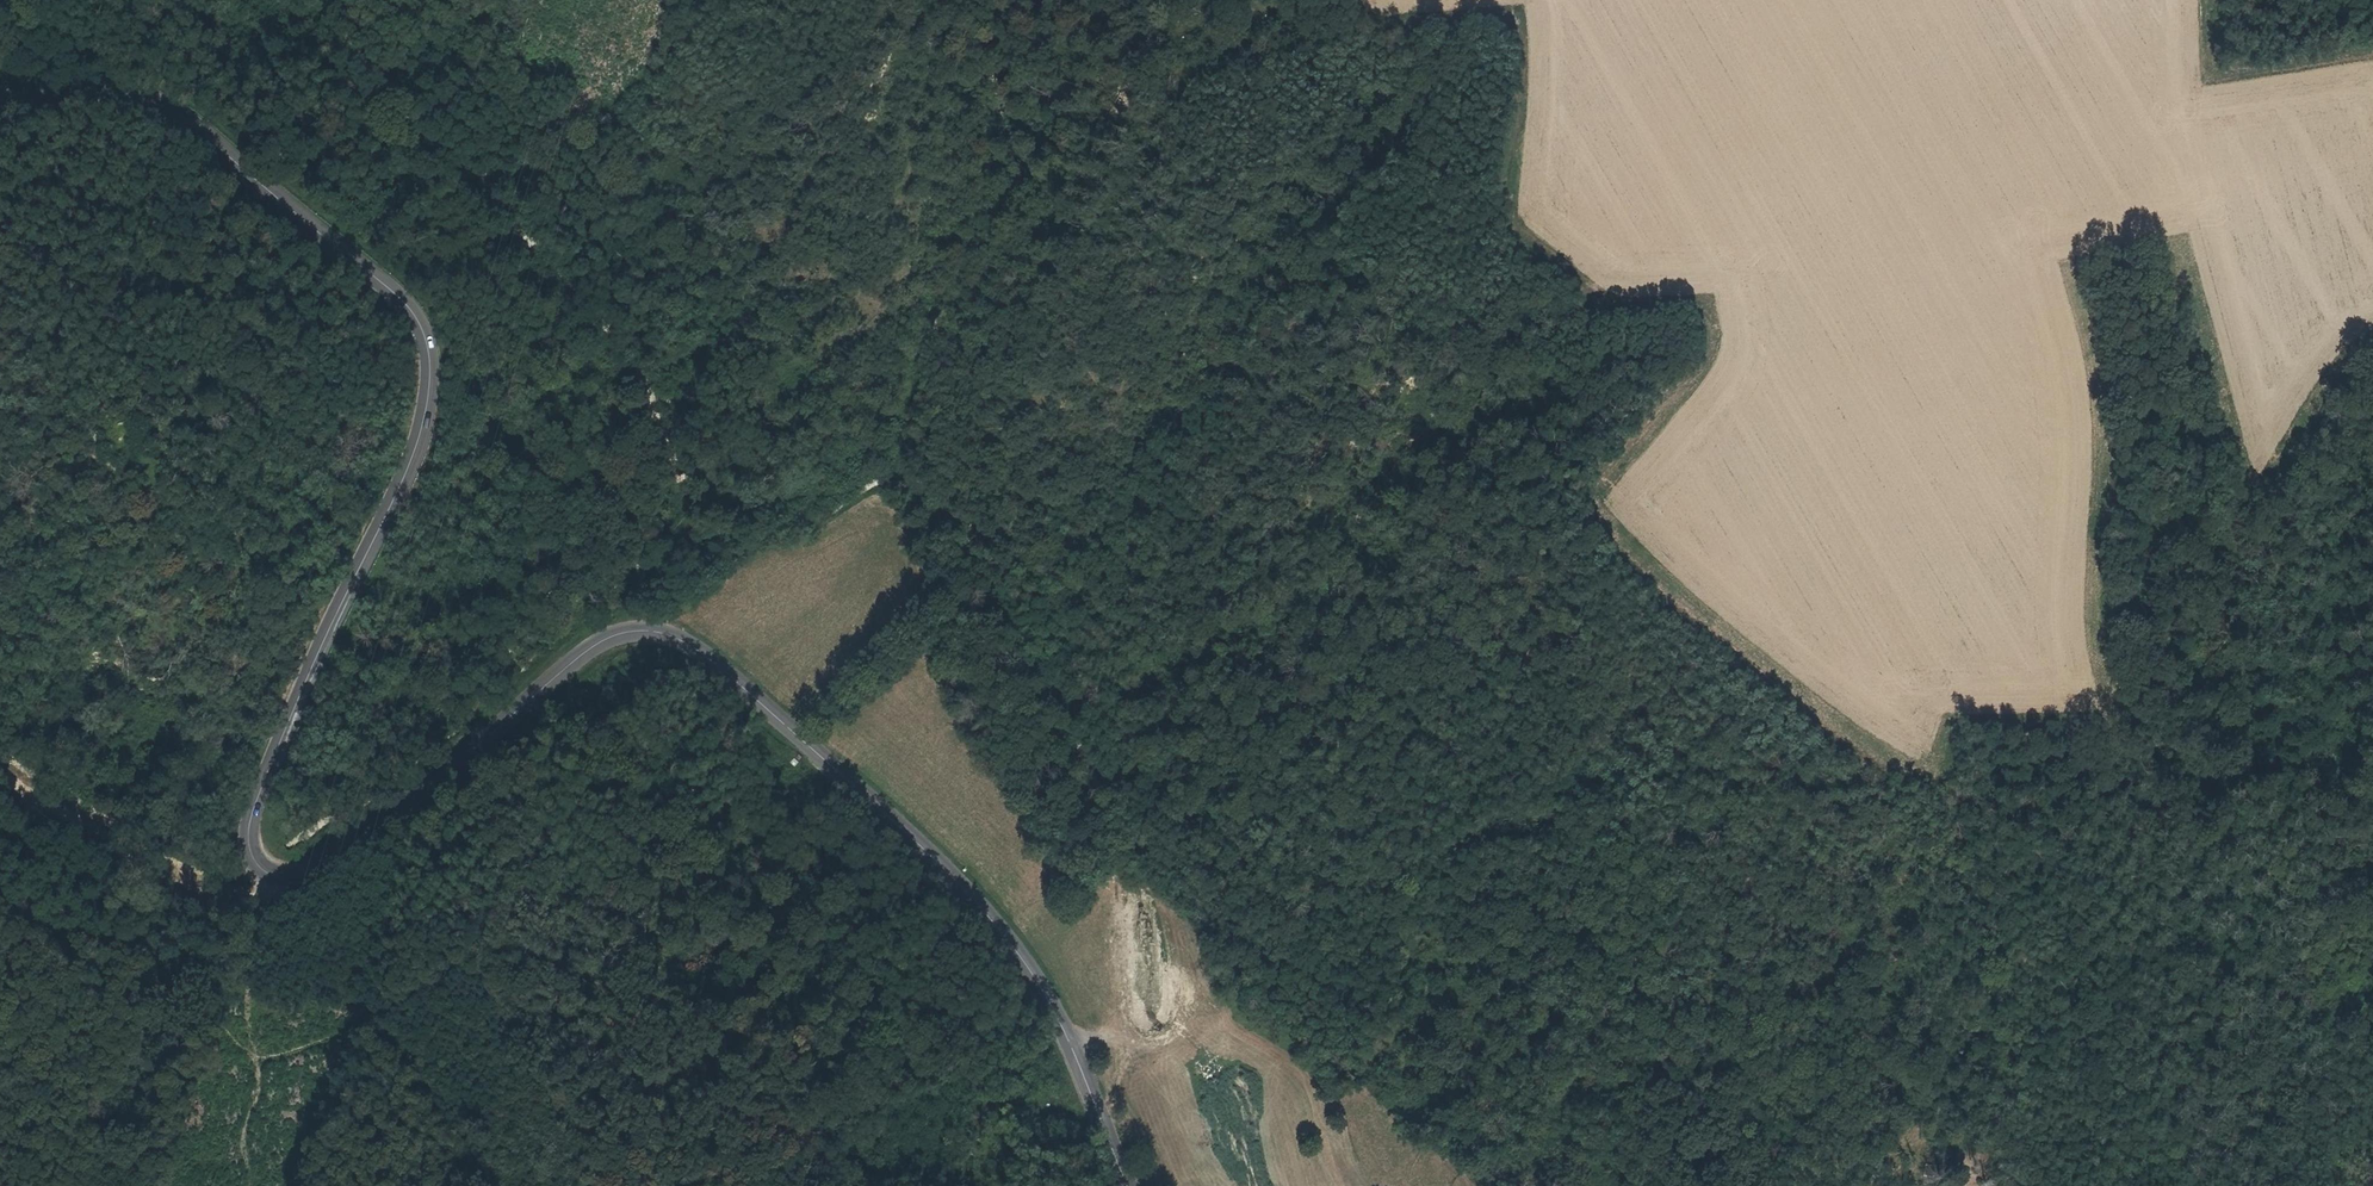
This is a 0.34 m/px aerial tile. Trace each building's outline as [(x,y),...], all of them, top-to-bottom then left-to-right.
[(875,461),(873,474),(880,475),(881,462),(875,461)]
